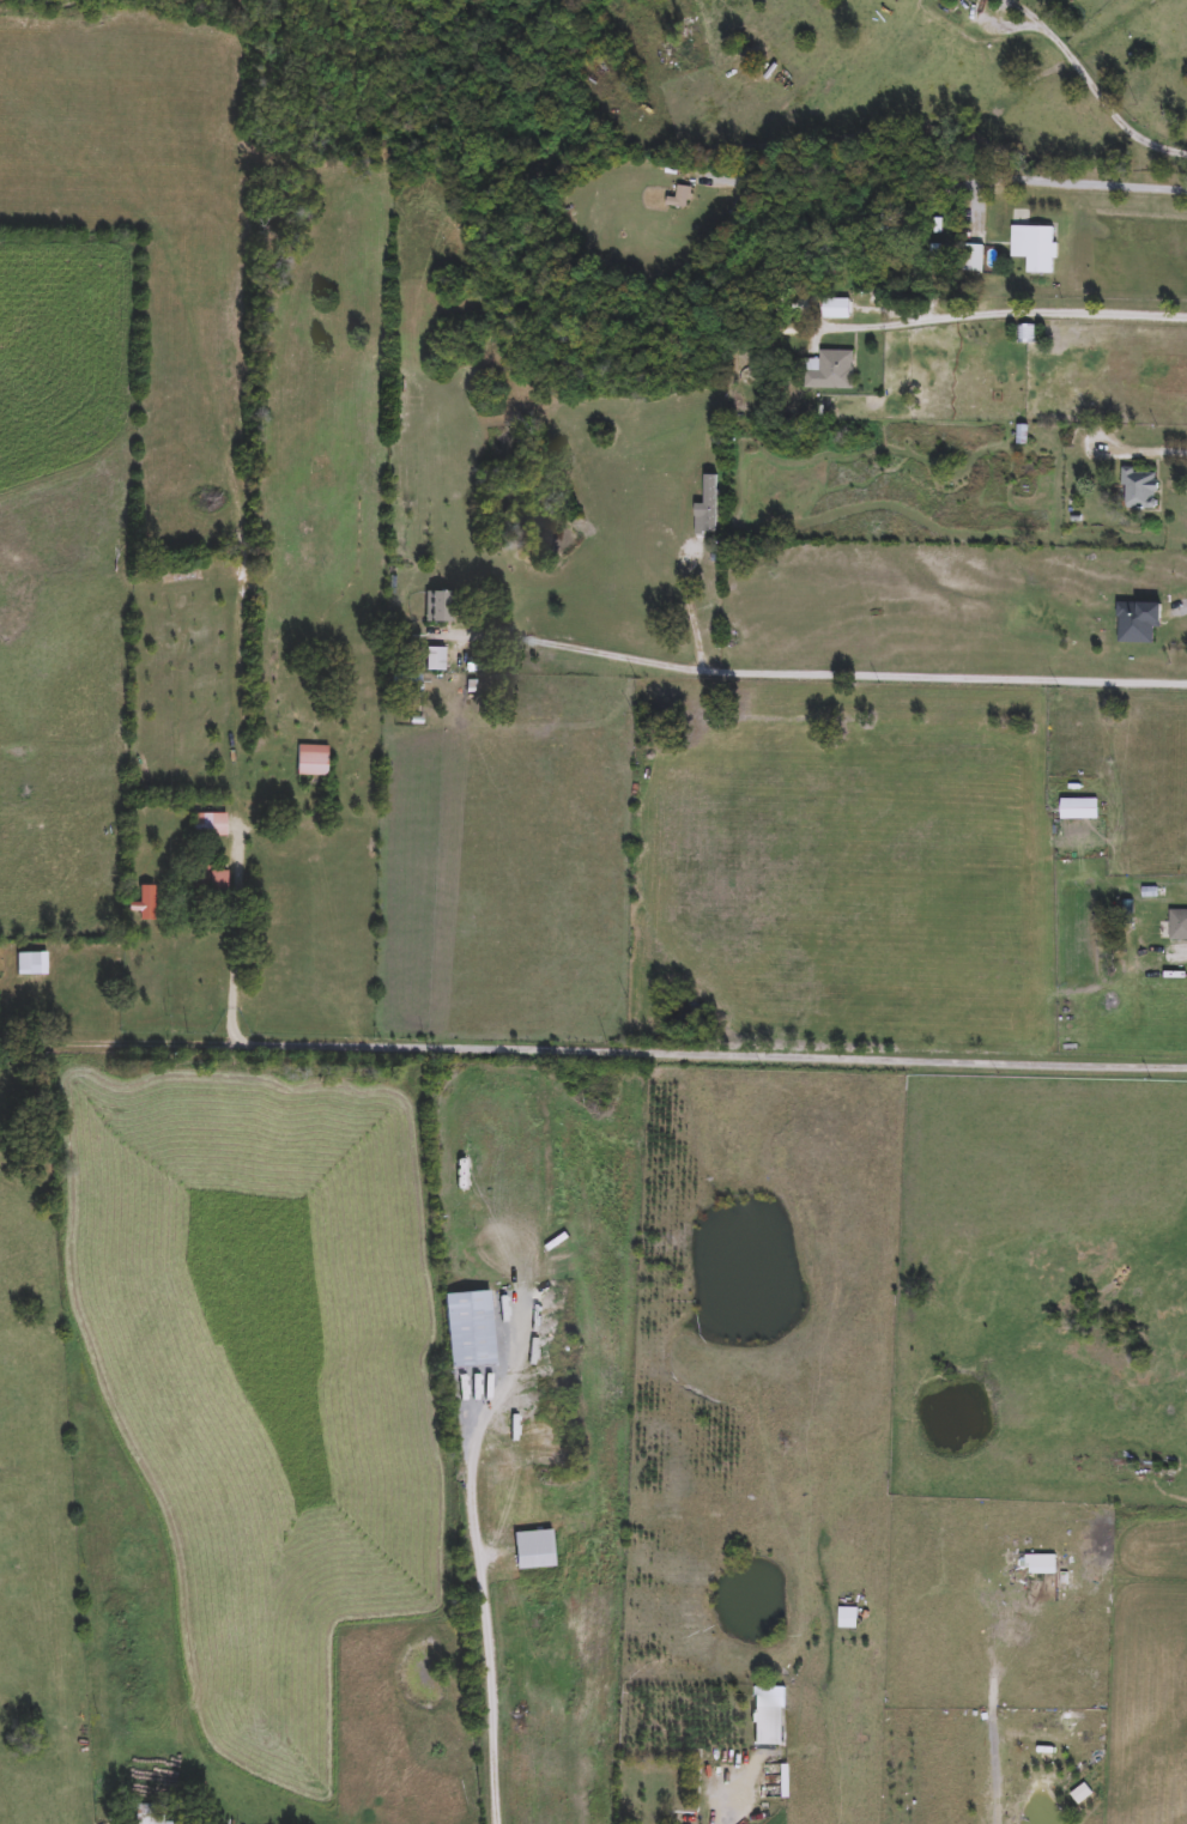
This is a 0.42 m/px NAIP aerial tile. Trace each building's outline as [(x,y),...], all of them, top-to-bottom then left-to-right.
[(673,207),(674,187),(692,188),(691,208),(673,207)] [(1029,274),(1029,259),(1013,259),(1013,226),(1058,226),(1058,274),(1029,274)] [(985,272),(961,272),(961,246),(985,246),(985,272)] [(852,299),(852,319),(824,319),(824,299),(852,299)] [(854,389),(806,389),(806,360),(820,360),(820,351),(854,351),(854,389)] [(1124,508),(1124,471),(1159,471),(1159,508),(1124,508)] [(455,623),(436,623),(436,593),(455,593),(455,623)] [(1119,604),(1168,604),(1168,625),(1157,625),(1157,644),(1118,644),(1119,604)] [(446,648),(446,672),(426,672),(426,648),(446,648)] [(298,745),(298,775),(328,776),(329,746),(298,745)] [(1101,820),(1064,820),(1064,799),(1101,799),(1101,820)] [(194,816),(194,837),(228,837),(228,816),(194,816)] [(188,868),(189,892),(211,891),(211,898),(230,897),(230,872),(213,873),(213,867),(188,868)] [(1170,944),(1186,943),(1186,912),(1170,913),(1170,944)] [(48,976),(17,976),(17,953),(48,953),(48,976)] [(453,1368),(447,1293),(495,1290),(501,1364),(453,1368)] [(558,1568),(520,1569),(519,1532),(557,1531),(558,1568)] [(841,1628),(841,1607),(859,1607),(859,1628),(841,1628)] [(785,1745),(756,1745),(756,1686),(788,1686),(788,1709),(785,1709),(785,1745)] [(176,1812),(176,1823),(133,1823),(133,1812),(176,1812)]
